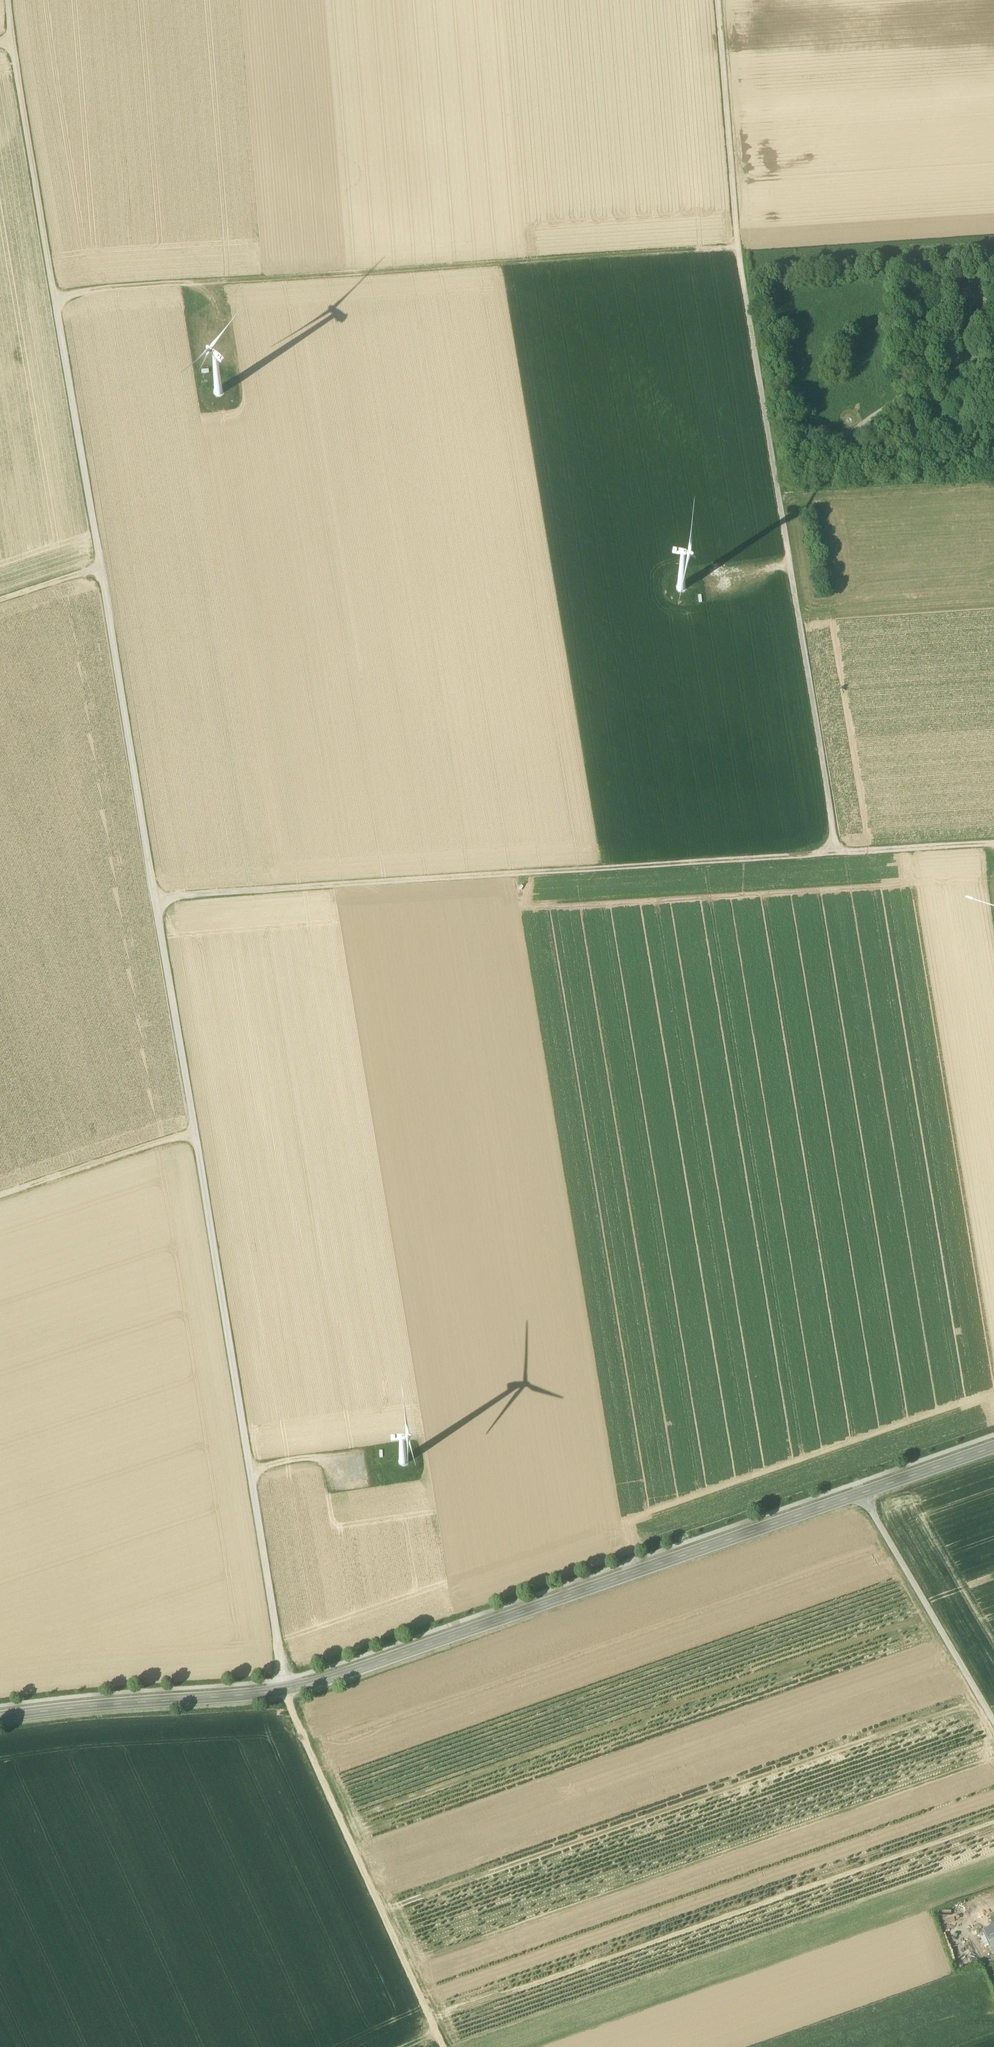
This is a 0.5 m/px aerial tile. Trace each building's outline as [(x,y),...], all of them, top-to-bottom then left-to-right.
[(989,1942),(993,1940),(993,1927),(992,1921),(981,1925),(989,1942)]
